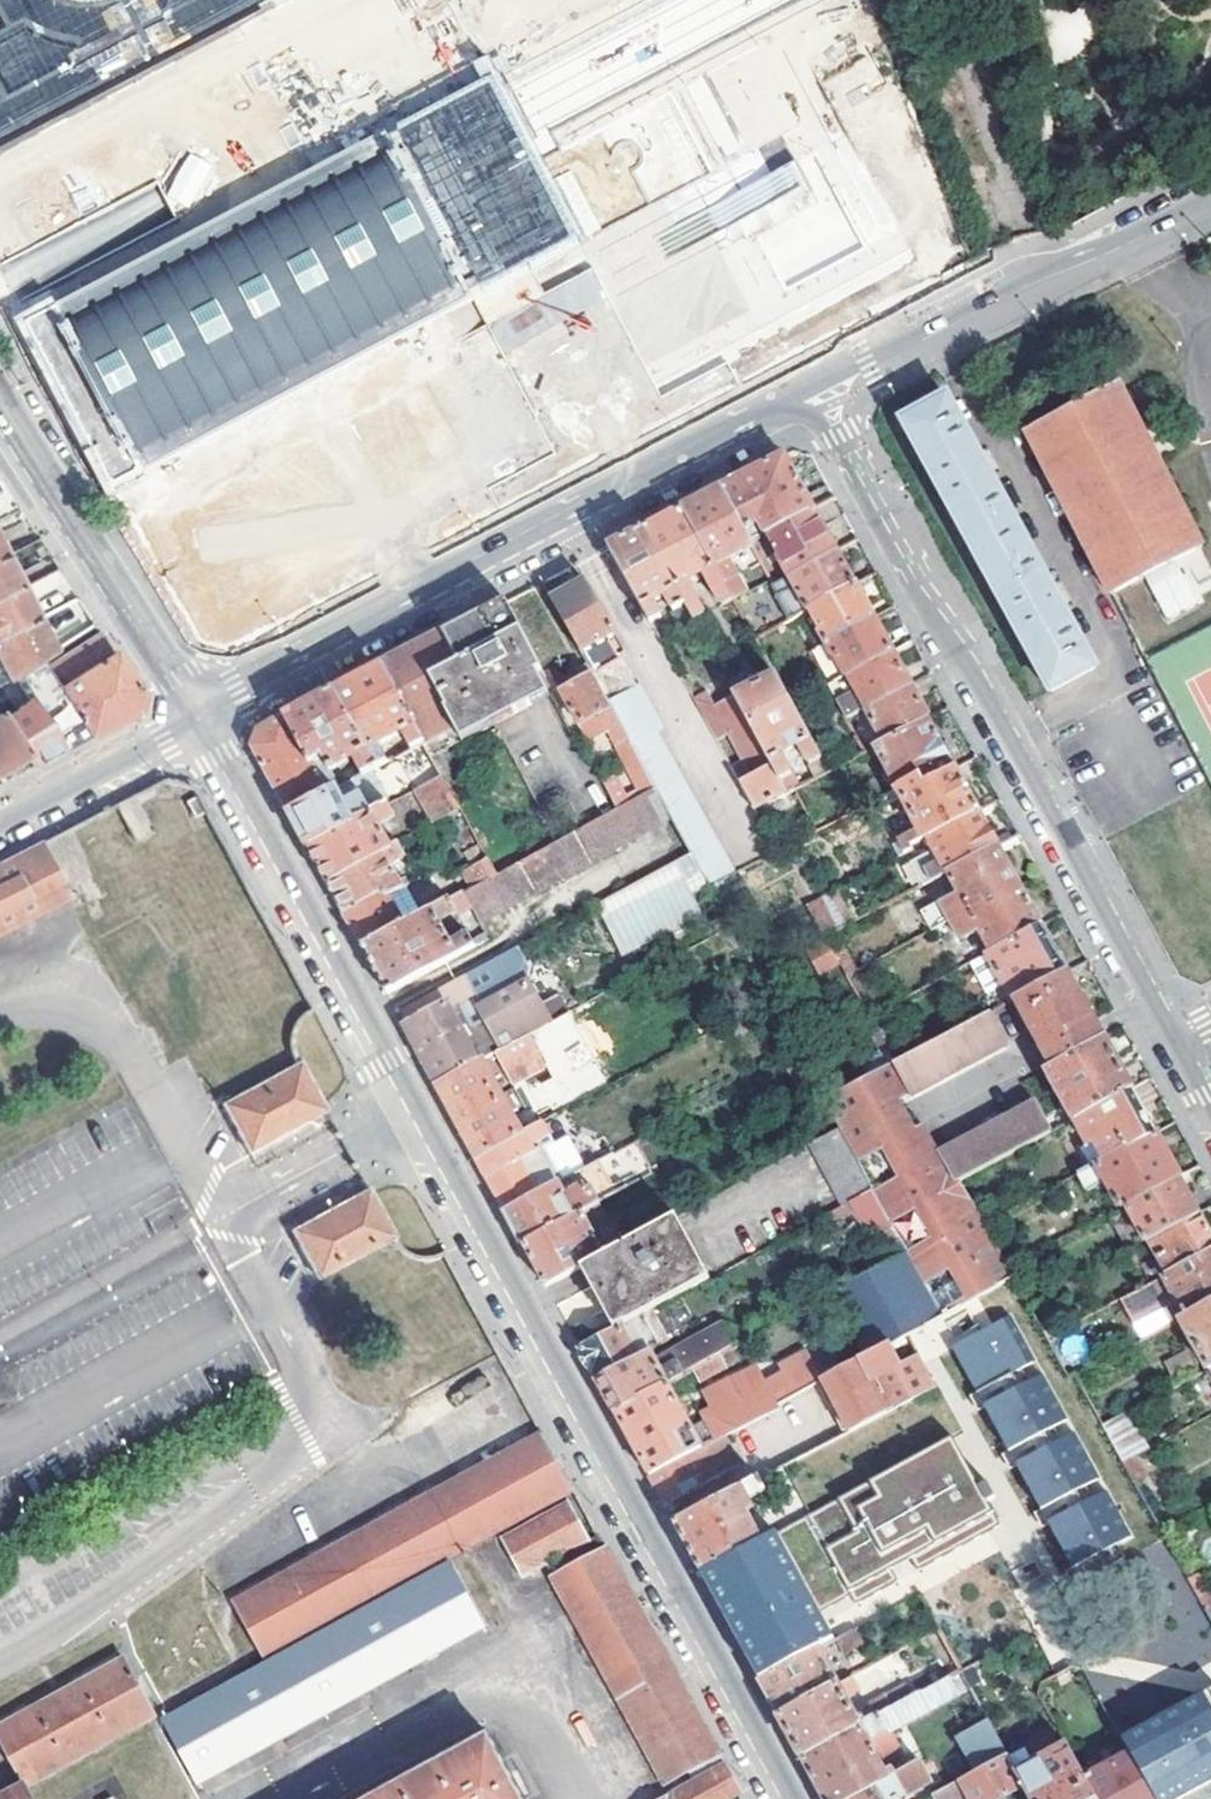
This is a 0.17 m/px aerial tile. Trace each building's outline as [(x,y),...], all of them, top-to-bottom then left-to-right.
[(3,151),(277,5),(275,0),(0,0),(0,152),(3,151)] [(425,113),(390,132),(477,296),(518,275),(581,241),(494,77),(425,113)] [(477,296),(390,132),(27,326),(113,489),(477,296)] [(160,196),(186,212),(214,167),(187,151),(160,196)] [(593,302),(584,275),(549,287),(557,313),(593,302)] [(1026,429),(1111,591),(1210,539),(1127,379),(1026,429)] [(902,419),(1050,692),(1094,667),(946,395),(902,419)] [(756,525),(763,537),(811,511),(803,496),(781,456),(770,462),(717,490),(741,532),(756,525)] [(728,561),(750,547),(741,532),(717,490),(709,494),(681,509),(732,602),(748,593),(728,561)] [(732,602),(681,509),(662,519),(642,530),(692,623),(705,616),(687,583),(702,574),(720,608),(732,602)] [(763,537),(786,577),(834,551),(811,511),(763,537)] [(607,548),(650,623),(660,618),(652,603),(664,597),(681,628),(692,623),(642,530),(614,545),(607,548)] [(787,578),(805,611),(808,609),(853,585),(834,551),(786,577),(787,578)] [(0,558),(0,598),(23,586),(8,554),(0,558)] [(1178,569),(1146,585),(1164,619),(1196,603),(1178,569)] [(786,621),(805,611),(787,578),(768,588),(786,621)] [(549,599),(582,653),(615,634),(582,580),(567,589),(549,599)] [(812,632),(819,645),(870,617),(853,585),(808,609),(819,628),(812,632)] [(39,617),(27,593),(23,586),(0,598),(0,637),(39,617)] [(493,727),(550,696),(547,688),(552,686),(503,603),(492,609),(442,635),(493,727)] [(5,676),(55,647),(39,617),(0,637),(0,666),(5,676)] [(832,673),(835,681),(846,675),(889,652),(870,617),(819,645),(827,661),(834,656),(841,667),(832,673)] [(58,718),(61,724),(21,744),(27,755),(35,766),(120,722),(137,714),(141,697),(101,632),(34,670),(58,713),(64,715),(58,718)] [(462,744),(493,727),(442,635),(412,651),(382,667),(423,743),(452,727),(462,744)] [(836,703),(845,718),(864,708),(908,684),(889,652),(846,675),(854,692),(836,703)] [(659,732),(663,730),(624,659),(596,674),(658,789),(673,816),(693,853),(708,880),(712,887),(736,874),(659,732)] [(618,773),(605,780),(621,809),(658,789),(596,674),(590,665),(581,670),(586,680),(563,692),(591,742),(610,731),(642,786),(629,794),(618,773)] [(382,750),(376,746),(405,731),(405,737),(413,749),(423,743),(382,667),(357,680),(333,692),(375,768),(388,762),(382,750)] [(820,759),(773,676),(734,698),(771,767),(778,780),(790,773),(781,757),(796,748),(806,765),(820,759)] [(864,708),(883,742),(927,718),(908,684),(864,708)] [(375,768),(333,692),(308,705),(285,717),(309,761),(321,755),(329,770),(354,757),(364,775),(371,771),(375,768)] [(706,696),(694,703),(717,743),(726,737),(740,761),(730,767),(740,784),(771,767),(734,698),(714,709),(706,696)] [(27,755),(21,744),(0,710),(0,768),(27,755)] [(256,739),(252,746),(289,813),(339,788),(329,770),(321,755),(309,761),(285,717),(277,721),(259,731),(256,739)] [(875,747),(897,789),(919,777),(924,784),(953,768),(927,718),(883,742),(875,747)] [(396,758),(413,790),(441,776),(423,743),(413,749),(396,758)] [(740,784),(755,811),(786,795),(778,780),(771,767),(740,784)] [(795,790),(806,811),(845,790),(842,785),(847,782),(839,767),(795,790)] [(894,844),(900,856),(913,849),(911,844),(920,839),(976,808),(953,768),(924,784),(919,777),(897,789),(892,792),(894,798),(900,795),(919,830),(894,844)] [(339,788),(289,813),(296,826),(303,839),(307,845),(388,801),(371,771),(364,775),(339,788)] [(413,790),(431,822),(459,807),(441,776),(413,790)] [(472,906),(480,923),(673,816),(658,789),(621,809),(495,875),(470,888),(464,892),(472,906)] [(149,824),(135,799),(119,808),(133,833),(149,824)] [(388,801),(307,845),(317,865),(323,875),(327,883),(390,846),(379,823),(394,813),(388,801)] [(921,868),(927,880),(944,871),(996,844),(976,808),(920,839),(923,845),(928,843),(938,860),(921,868)] [(748,834),(760,857),(774,851),(761,826),(748,834)] [(390,846),(327,883),(338,902),(343,913),(385,891),(388,896),(405,887),(409,885),(405,880),(400,882),(390,865),(407,854),(399,841),(390,846)] [(70,898),(41,842),(0,864),(0,934),(70,898)] [(938,902),(949,923),(1018,885),(996,844),(944,871),(955,893),(938,902)] [(625,952),(704,909),(693,888),(708,880),(693,853),(599,903),(625,952)] [(486,859),(463,873),(470,888),(495,875),(486,859)] [(949,923),(961,943),(978,933),(988,953),(1040,925),(1018,885),(949,923)] [(420,916),(405,887),(388,896),(402,925),(420,916)] [(809,908),(824,937),(856,918),(840,890),(809,908)] [(385,891),(343,913),(349,924),(362,948),(402,925),(388,896),(385,891)] [(374,970),(386,993),(477,944),(471,932),(451,942),(439,920),(455,911),(457,914),(472,906),(464,892),(420,916),(402,925),(362,948),(374,970)] [(930,932),(946,925),(934,901),(919,909),(930,932)] [(986,955),(1011,1001),(1015,999),(1065,971),(1040,925),(988,953),(986,955)] [(522,945),(398,1012),(418,1049),(437,1084),(480,1061),(495,1053),(530,1034),(547,1026),(552,1022),(527,978),(531,963),(522,945)] [(818,974),(839,966),(833,949),(812,957),(818,974)] [(1015,999),(1051,1066),(1102,1038),(1065,971),(1015,999)] [(988,1014),(829,1101),(842,1128),(875,1188),(877,1192),(894,1223),(912,1255),(943,1314),(1013,1276),(962,1182),(1050,1132),(1036,1105),(946,1154),(914,1096),(1005,1046),(988,1014)] [(547,1026),(530,1034),(546,1064),(562,1055),(547,1026)] [(546,1064),(530,1034),(495,1053),(511,1083),(546,1064)] [(1046,1070),(1074,1120),(1131,1089),(1102,1038),(1051,1066),(1046,1070)] [(480,1061),(437,1084),(471,1147),(477,1159),(519,1136),(480,1061)] [(230,1110),(256,1159),(330,1118),(304,1071),(230,1110)] [(1074,1120),(1087,1144),(1094,1142),(1105,1158),(1154,1133),(1131,1089),(1074,1120)] [(524,1124),(528,1131),(545,1122),(560,1114),(553,1100),(534,1110),(537,1117),(524,1124)] [(542,1163),(561,1152),(545,1122),(528,1131),(519,1136),(477,1159),(500,1202),(506,1213),(538,1195),(522,1166),(528,1163),(525,1159),(536,1152),(542,1163)] [(842,1128),(812,1144),(843,1206),(875,1188),(842,1128)] [(1105,1158),(1077,1173),(1087,1191),(1105,1181),(1118,1208),(1125,1204),(1178,1176),(1154,1133),(1105,1158)] [(566,1162),(573,1176),(615,1154),(608,1140),(566,1162)] [(512,1223),(523,1244),(602,1202),(632,1186),(626,1173),(644,1162),(639,1152),(620,1162),(621,1165),(583,1184),(586,1189),(572,1197),(568,1201),(558,1185),(538,1195),(506,1213),(512,1223)] [(1125,1204),(1144,1240),(1148,1238),(1199,1212),(1178,1176),(1125,1204)] [(22,1180),(27,1219),(46,1216),(40,1178),(22,1180)] [(296,1233),(322,1281),(397,1241),(371,1192),(296,1233)] [(877,1192),(856,1202),(872,1234),(878,1231),(894,1223),(877,1192)] [(641,1230),(668,1215),(659,1198),(632,1213),(641,1230)] [(543,1280),(548,1288),(583,1269),(625,1245),(618,1233),(599,1242),(589,1224),(607,1213),(602,1202),(523,1244),(530,1256),(536,1267),(543,1280)] [(1159,1257),(1164,1254),(1173,1270),(1210,1250),(1210,1236),(1199,1212),(1148,1238),(1159,1257)] [(709,1279),(678,1218),(625,1245),(583,1269),(602,1307),(613,1329),(620,1326),(652,1309),(709,1279)] [(894,1223),(878,1231),(895,1263),(912,1255),(894,1223)] [(1185,1316),(1210,1303),(1210,1250),(1173,1270),(1163,1275),(1177,1300),(1185,1316)] [(907,1334),(943,1314),(912,1255),(895,1263),(831,1297),(850,1331),(864,1357),(907,1334)] [(1131,1325),(1177,1300),(1163,1275),(1118,1299),(1131,1325)] [(1207,1368),(1210,1366),(1210,1303),(1185,1316),(1180,1320),(1207,1368)] [(670,1341),(652,1309),(620,1326),(630,1346),(633,1345),(640,1358),(651,1351),(670,1341)] [(952,1345),(977,1391),(1021,1367),(1035,1360),(1010,1314),(952,1345)] [(600,1388),(613,1410),(667,1382),(692,1369),(721,1354),(733,1347),(738,1345),(727,1325),(656,1360),(651,1351),(640,1358),(596,1380),(600,1388)] [(591,1371),(596,1380),(640,1358),(633,1345),(630,1346),(620,1326),(613,1329),(579,1349),(591,1371)] [(769,1386),(778,1403),(822,1380),(864,1357),(850,1331),(781,1370),(784,1378),(769,1386)] [(1090,1354),(1079,1332),(1058,1343),(1069,1364),(1090,1354)] [(864,1357),(822,1380),(849,1433),(935,1388),(907,1334),(864,1357)] [(66,1375),(69,1382),(67,1377),(84,1372),(74,1342),(35,1355),(29,1337),(0,1346),(0,1347),(4,1360),(0,1362),(0,1396),(66,1375)] [(733,1347),(743,1363),(756,1357),(747,1341),(738,1345),(733,1347)] [(692,1369),(699,1381),(727,1365),(721,1354),(692,1369)] [(1021,1367),(977,1391),(970,1395),(977,1408),(984,1404),(1028,1380),(1021,1367)] [(638,1458),(647,1474),(722,1433),(778,1403),(769,1386),(761,1372),(752,1369),(706,1392),(713,1406),(704,1413),(706,1419),(691,1427),(667,1382),(613,1410),(623,1430),(633,1448),(638,1458)] [(186,1408),(209,1391),(194,1372),(172,1389),(186,1408)] [(984,1404),(1008,1450),(1053,1426),(1067,1419),(1042,1373),(1028,1380),(984,1404)] [(1146,1450),(1125,1412),(1102,1425),(1122,1463),(1146,1450)] [(1053,1426),(1008,1450),(1002,1454),(1008,1466),(1015,1463),(1060,1439),(1053,1426)] [(543,1431),(236,1599),(267,1656),(575,1490),(543,1431)] [(1015,1463),(1040,1509),(1084,1485),(1098,1477),(1073,1431),(1060,1439),(1015,1463)] [(662,1502),(667,1509),(741,1469),(722,1433),(647,1474),(662,1502)] [(981,1487),(954,1438),(810,1516),(808,1517),(855,1605),(898,1581),(891,1569),(910,1559),(917,1571),(1002,1525),(989,1502),(997,1498),(989,1482),(981,1487)] [(800,1520),(808,1517),(810,1516),(784,1467),(772,1474),(789,1506),(792,1504),(800,1520)] [(696,1563),(701,1572),(761,1541),(753,1525),(766,1518),(762,1511),(754,1515),(746,1501),(765,1492),(759,1480),(675,1524),(680,1534),(696,1563)] [(1084,1485),(1040,1509),(1033,1512),(1040,1525),(1047,1521),(1091,1497),(1084,1485)] [(1047,1521),(1072,1567),(1116,1543),(1130,1536),(1105,1490),(1091,1497),(1047,1521)] [(505,1543),(523,1576),(586,1542),(568,1508),(505,1543)] [(761,1541),(701,1572),(713,1594),(743,1648),(760,1681),(817,1650),(835,1641),(776,1533),(761,1541)] [(1116,1543),(1072,1567),(1065,1571),(1072,1584),(1123,1557),(1116,1543)] [(565,1587),(674,1786),(701,1771),(706,1782),(675,1798),(745,1798),(614,1560),(565,1587)] [(163,1717),(196,1780),(482,1626),(448,1563),(163,1717)] [(874,1665),(855,1630),(838,1639),(857,1674),(874,1665)] [(943,1667),(888,1697),(894,1708),(949,1678),(960,1673),(938,1631),(927,1637),(943,1667)] [(836,1686),(817,1650),(760,1681),(764,1689),(779,1716),(836,1686)] [(125,1658),(2,1726),(32,1783),(155,1715),(125,1658)] [(860,1695),(851,1677),(836,1686),(779,1716),(796,1748),(802,1758),(865,1724),(862,1717),(855,1720),(845,1703),(860,1695)] [(802,1758),(808,1770),(823,1797),(824,1798),(849,1798),(892,1775),(889,1769),(883,1771),(879,1766),(900,1755),(887,1731),(957,1693),(949,1678),(894,1708),(875,1718),(865,1724),(802,1758)] [(1202,1694),(1210,1710),(1210,1689),(1202,1694)] [(1151,1798),(1179,1798),(1210,1782),(1210,1710),(1202,1694),(1118,1741),(1127,1756),(1151,1798)] [(888,1697),(870,1707),(875,1718),(894,1708),(888,1697)] [(972,1752),(936,1772),(945,1789),(1004,1755),(986,1721),(963,1735),(972,1752)] [(1028,1798),(1092,1798),(1082,1780),(1064,1745),(1014,1773),(1021,1785),(1028,1798)] [(1021,1785),(1014,1773),(1004,1755),(945,1789),(933,1797),(934,1798),(997,1798),(1021,1785)] [(500,1756),(423,1798),(524,1798),(500,1756)] [(1127,1756),(1082,1780),(1092,1798),(1151,1798),(1127,1756)] [(849,1798),(879,1798),(925,1773),(918,1760),(892,1775),(849,1798)] [(32,1783),(3,1798),(41,1798),(32,1783)]
